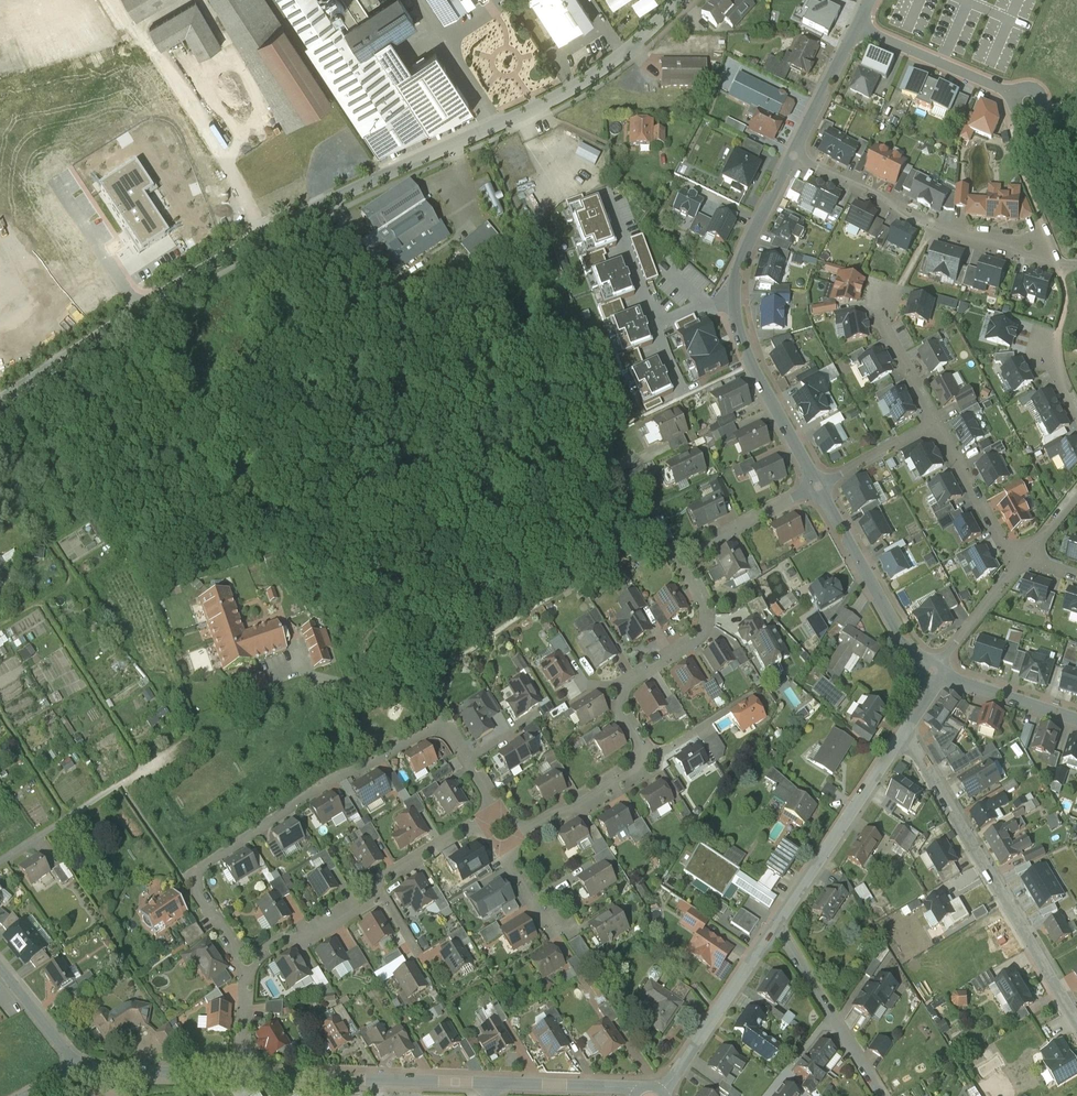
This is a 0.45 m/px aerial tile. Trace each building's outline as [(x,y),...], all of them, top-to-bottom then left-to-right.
[(134,19),(167,0),(123,0),(134,19)] [(285,131),(331,101),(266,0),(209,0),(285,131)] [(344,31),(345,31),(339,23),(335,25),(319,0),(279,0),(308,44),(306,46),(362,132),(363,132),(409,101),(395,79),(374,47),(361,56),(344,31)] [(344,6),(344,5),(344,4),(343,2),(342,1),(340,0),(334,0),(333,1),(332,2),(331,3),(330,4),(330,5),(330,6),(330,8),(331,9),(331,10),(332,11),(333,12),(334,13),(335,13),(336,13),(337,14),(339,13),(340,13),(341,12),(342,11),(343,10),(343,9),(344,8),(344,6)] [(360,0),(344,0),(346,3),(344,5),(344,6),(344,8),(343,9),(343,10),(342,11),(341,12),(340,13),(339,13),(349,28),(370,15),(367,10),(363,6),(360,0)] [(344,31),(361,56),(374,47),(389,38),(414,21),(400,0),(392,0),(370,15),(345,31),(344,31)] [(363,6),(367,10),(379,2),(378,0),(372,0),(363,6)] [(445,22),(475,2),(475,1),(475,0),(431,0),(445,22)] [(531,4),(558,44),(576,32),(575,30),(582,26),(583,28),(593,21),(579,0),(538,0),(531,4)] [(633,1),(640,11),(655,1),(655,0),(636,0),(633,1)] [(701,14),(702,15),(704,16),(708,21),(715,27),(716,28),(717,27),(723,20),(733,10),(732,9),(722,0),(714,0),(701,14)] [(732,9),(733,10),(723,20),(732,28),(753,6),(746,0),(741,0),(732,9)] [(196,2),(149,29),(161,49),(161,48),(185,34),(199,58),(199,59),(221,46),(196,2)] [(99,3),(74,17),(89,46),(115,32),(99,3)] [(822,3),(820,8),(809,3),(804,12),(807,13),(802,23),(824,34),(830,21),(834,23),(840,12),(822,3)] [(78,29),(56,40),(65,59),(87,48),(78,29)] [(374,47),(395,79),(409,101),(428,131),(473,110),(436,53),(410,69),(389,38),(374,47)] [(818,49),(800,41),(788,66),(805,75),(806,73),(809,75),(814,64),(811,63),(818,49)] [(895,60),(870,49),(862,69),(863,69),(879,76),(886,79),(895,60)] [(775,60),(768,75),(781,81),(788,66),(775,60)] [(706,61),(661,61),(661,88),(706,88),(706,61)] [(879,76),(863,69),(861,72),(859,71),(850,90),(869,99),(878,80),(877,79),(879,76)] [(927,80),(911,73),(902,93),(918,100),(919,101),(922,94),(927,81),(927,80)] [(777,95),(739,75),(729,96),(750,106),(759,111),(776,119),(778,114),(784,117),(787,116),(792,107),(791,104),(785,101),(786,99),(785,98),(784,96),(784,95),(780,94),(777,95)] [(941,87),(927,81),(922,94),(919,101),(918,100),(917,104),(932,110),(933,107),(933,106),(935,100),(941,87)] [(958,93),(941,86),(941,87),(935,100),(933,106),(933,107),(934,107),(941,110),(949,113),(951,108),(957,94),(958,93)] [(969,99),(957,94),(951,108),(963,113),(969,99)] [(409,101),(363,132),(377,154),(428,131),(409,101)] [(996,109),(982,104),(976,117),(970,131),(973,132),(992,140),(999,123),(996,109)] [(759,111),(750,106),(746,114),(755,119),(759,111)] [(776,119),(759,111),(755,119),(749,130),(763,137),(765,137),(773,140),(775,135),(779,134),(782,127),(781,124),(782,122),(776,119)] [(976,117),(970,115),(962,133),(971,137),(973,132),(970,131),(976,117)] [(824,121),(817,135),(824,138),(825,138),(826,138),(830,131),(831,131),(833,125),(824,121)] [(652,123),(630,123),(630,146),(651,146),(651,145),(663,145),(663,130),(652,130),(652,123)] [(831,131),(830,131),(826,138),(825,138),(824,138),(822,144),(823,144),(819,152),(833,158),(833,159),(843,139),(844,139),(844,138),(831,131)] [(1007,134),(1001,136),(1003,145),(1010,144),(1007,134)] [(844,139),(843,139),(833,159),(833,158),(832,159),(846,167),(850,159),(852,160),(854,155),(855,154),(853,153),(857,146),(856,146),(844,139)] [(763,149),(745,140),(737,155),(755,164),(763,149)] [(868,144),(859,140),(856,146),(857,146),(853,153),(855,154),(854,155),(861,158),(863,155),(868,144)] [(230,166),(242,158),(233,144),(221,151),(230,166)] [(876,148),(866,169),(874,173),(874,175),(880,178),(891,155),(876,148)] [(737,155),(734,154),(722,179),(733,184),(743,189),(747,191),(759,166),(755,164),(737,155)] [(868,158),(863,155),(861,158),(860,161),(865,164),(868,158)] [(891,155),(880,178),(886,181),(887,179),(895,184),(906,163),(891,155)] [(860,161),(854,172),(860,175),(865,164),(860,161)] [(905,184),(903,188),(913,193),(922,176),(912,170),(908,178),(905,184)] [(903,175),(900,181),(905,184),(908,178),(903,175)] [(913,193),(911,198),(919,202),(918,204),(924,207),(935,186),(928,182),(930,179),(922,176),(913,193)] [(825,188),(810,180),(807,186),(800,201),(815,209),(816,208),(825,188)] [(795,181),(786,198),(799,204),(800,201),(807,186),(795,181)] [(905,184),(900,181),(894,192),(900,195),(903,188),(905,184)] [(437,226),(409,183),(361,215),(375,236),(360,246),(368,257),(369,256),(383,247),(385,251),(390,257),(387,259),(395,272),(448,237),(451,231),(444,221),(440,224),(439,224),(437,226)] [(743,189),(733,184),(731,189),(740,194),(743,189)] [(949,193),(935,186),(924,207),(931,210),(932,208),(939,212),(942,208),(947,211),(949,193)] [(490,187),(484,190),(497,219),(503,216),(498,203),(503,201),(500,194),(494,197),(490,187)] [(840,194),(826,187),(825,188),(816,208),(829,214),(829,215),(833,207),(834,208),(835,208),(837,202),(836,201),(840,194)] [(967,188),(956,187),(956,193),(955,207),(967,208),(968,203),(966,203),(966,199),(967,188)] [(997,219),(999,197),(999,188),(991,187),(990,196),(989,196),(989,200),(966,199),(966,203),(968,203),(967,208),(967,215),(988,217),(988,218),(997,219)] [(689,196),(681,192),(673,209),(680,213),(679,214),(687,218),(688,217),(694,220),(695,220),(698,215),(704,203),(696,200),(697,198),(689,194),(689,196)] [(956,193),(949,193),(947,211),(954,211),(955,207),(956,193)] [(565,203),(568,210),(585,204),(582,197),(565,203)] [(999,197),(997,219),(997,221),(1007,221),(1007,219),(1018,220),(1018,219),(1019,204),(1019,198),(999,197)] [(153,217),(173,206),(169,198),(149,208),(153,217)] [(604,251),(616,247),(609,227),(610,227),(607,219),(606,220),(598,199),(585,204),(568,210),(585,258),(592,256),(604,251)] [(1025,201),(1019,204),(1018,219),(1022,219),(1031,216),(1025,201)] [(863,208),(855,204),(846,222),(866,232),(873,218),(875,214),(871,212),(872,211),(864,206),(863,208)] [(717,214),(734,222),(737,216),(720,207),(717,214)] [(833,207),(829,215),(829,214),(825,221),(835,226),(842,211),(835,208),(834,208),(833,207)] [(798,217),(787,211),(784,217),(795,223),(798,217)] [(717,214),(717,213),(716,214),(717,214),(713,223),(707,235),(724,244),(724,243),(734,223),(735,222),(734,222),(717,214)] [(713,223),(698,215),(695,220),(694,220),(688,232),(704,240),(707,235),(713,223)] [(784,217),(782,216),(778,223),(777,223),(774,229),(775,229),(772,236),(775,238),(790,245),(791,246),(794,241),(798,243),(803,233),(799,231),(801,226),(795,223),(784,217)] [(804,220),(798,217),(795,223),(801,226),(804,220)] [(883,223),(873,218),(866,232),(865,234),(875,239),(882,226),(883,223)] [(487,224),(465,242),(474,252),(495,233),(487,224)] [(903,228),(897,224),(888,242),(907,251),(916,234),(910,231),(910,230),(904,227),(903,228)] [(875,239),(873,244),(881,248),(890,231),(882,226),(875,239)] [(630,240),(632,246),(644,241),(642,236),(630,240)] [(790,245),(775,238),(770,248),(787,253),(790,245)] [(644,241),(632,246),(643,278),(656,273),(655,270),(644,241)] [(474,252),(465,242),(460,247),(469,257),(474,252)] [(950,250),(936,246),(933,258),(932,258),(927,274),(929,274),(942,278),(950,250)] [(383,247),(369,256),(374,264),(385,257),(382,253),(385,251),(383,247)] [(787,253),(770,248),(767,258),(783,263),(786,264),(789,254),(787,253)] [(963,253),(950,250),(942,278),(955,282),(960,266),(963,253)] [(594,266),(596,271),(607,267),(604,259),(606,258),(604,251),(592,256),(596,265),(594,266)] [(794,255),(792,263),(802,267),(804,258),(794,255)] [(592,256),(585,258),(580,260),(585,276),(591,274),(591,273),(596,271),(594,266),(596,265),(592,256)] [(932,258),(924,256),(918,275),(928,278),(929,274),(927,274),(932,258)] [(767,258),(763,257),(756,280),(777,286),(783,263),(767,258)] [(1005,265),(983,259),(980,271),(976,284),(986,287),(987,285),(998,289),(1000,282),(1003,280),(1005,275),(1003,272),(1005,265)] [(620,301),(634,296),(621,262),(607,267),(596,271),(591,273),(591,274),(603,307),(609,306),(620,301)] [(968,268),(960,266),(955,282),(954,285),(962,287),(963,286),(968,268)] [(980,271),(968,267),(968,268),(963,286),(975,290),(976,284),(980,271)] [(658,279),(656,273),(643,278),(646,283),(658,279)] [(1051,279),(1030,273),(1028,281),(1017,278),(1012,297),(1025,300),(1026,294),(1045,299),(1051,279)] [(862,282),(839,275),(835,288),(847,291),(847,289),(859,292),(862,282)] [(847,291),(835,288),(831,301),(843,304),(848,303),(849,300),(856,302),(859,292),(847,289),(847,291)] [(788,293),(770,293),(770,304),(782,304),(782,305),(788,305),(788,293)] [(934,302),(913,296),(907,317),(928,323),(934,302)] [(950,300),(940,298),(938,306),(948,309),(950,300)] [(957,302),(950,300),(948,309),(955,311),(957,302)] [(620,301),(609,306),(614,320),(625,316),(620,301)] [(960,302),(958,311),(967,314),(970,305),(960,302)] [(770,304),(762,304),(762,330),(782,330),(782,305),(782,304),(770,304)] [(609,323),(609,322),(614,320),(609,306),(603,307),(598,309),(604,325),(609,323)] [(853,310),(833,313),(836,326),(843,325),(843,322),(855,319),(853,310)] [(652,346),(639,311),(625,316),(614,320),(609,322),(609,323),(621,356),(621,357),(626,355),(638,351),(652,346)] [(1012,318),(995,313),(992,322),(1010,327),(1012,318)] [(678,333),(697,325),(693,317),(675,325),(678,333)] [(855,319),(843,322),(843,325),(846,341),(867,337),(863,318),(855,319)] [(678,333),(676,334),(699,381),(728,368),(718,346),(717,347),(715,342),(716,342),(706,320),(697,325),(678,333)] [(1010,327),(992,322),(987,341),(1010,348),(1013,339),(1016,340),(1016,339),(1018,335),(1017,334),(1014,333),(1016,328),(1010,327)] [(939,335),(922,344),(926,351),(937,345),(943,342),(939,335)] [(788,336),(769,342),(776,355),(777,354),(790,348),(794,346),(788,336)] [(926,351),(920,354),(924,360),(923,360),(927,367),(928,367),(931,373),(947,364),(937,345),(926,351)] [(790,348),(777,354),(776,355),(770,358),(782,379),(801,368),(795,358),(796,357),(795,356),(790,348)] [(862,350),(847,358),(852,366),(858,363),(858,362),(866,358),(862,350)] [(866,358),(858,362),(858,363),(870,384),(891,373),(884,359),(885,359),(881,350),(866,358)] [(626,355),(633,372),(644,367),(638,351),(626,355)] [(1014,354),(995,356),(995,364),(1000,364),(1004,371),(1017,364),(1015,361),(1014,354)] [(626,355),(621,357),(621,356),(616,358),(623,377),(628,375),(627,375),(633,372),(626,355)] [(673,394),(657,361),(644,367),(633,372),(627,375),(628,375),(643,408),(659,400),(673,394)] [(1004,371),(1003,372),(1004,374),(1003,377),(1006,382),(1009,383),(1014,392),(1033,382),(1021,361),(1017,364),(1004,371)] [(816,375),(800,384),(805,393),(794,400),(799,410),(798,411),(803,419),(804,418),(807,425),(828,413),(819,397),(827,393),(816,375)] [(950,378),(933,388),(944,408),(956,401),(961,398),(959,395),(950,378)] [(739,384),(712,397),(722,418),(731,413),(749,405),(739,384)] [(892,386),(874,396),(879,404),(885,401),(885,400),(896,394),(892,386)] [(969,389),(959,395),(961,398),(956,401),(960,408),(975,400),(969,389)] [(896,394),(885,400),(885,401),(897,423),(915,413),(903,390),(896,394)] [(1035,391),(1018,401),(1022,409),(1033,403),(1033,401),(1039,398),(1035,391)] [(1039,398),(1033,401),(1033,403),(1042,418),(1060,409),(1051,392),(1039,398)] [(659,400),(643,408),(646,413),(662,406),(659,400)] [(978,405),(960,415),(964,421),(971,417),(972,418),(982,413),(978,405)] [(1060,409),(1042,418),(1052,436),(1070,427),(1060,409)] [(676,412),(653,423),(659,434),(660,434),(660,435),(658,437),(659,438),(658,443),(662,444),(667,442),(682,435),(686,433),(676,412)] [(731,413),(722,418),(722,419),(716,422),(720,431),(733,425),(736,423),(731,413)] [(836,417),(830,420),(834,429),(839,426),(841,425),(836,417)] [(964,421),(954,427),(966,448),(983,438),(972,418),(971,417),(964,421)] [(834,429),(830,420),(819,426),(824,434),(831,429),(834,429)] [(720,431),(717,432),(723,446),(738,439),(737,436),(737,435),(733,425),(720,431)] [(737,435),(737,436),(738,439),(741,445),(743,444),(748,453),(742,455),(743,456),(768,445),(759,425),(737,435)] [(839,426),(834,429),(831,429),(840,446),(847,442),(839,426)] [(824,434),(814,439),(824,456),(841,447),(840,446),(831,429),(824,434)] [(682,435),(667,442),(672,453),(688,446),(682,435)] [(1051,436),(1045,440),(1049,446),(1054,443),(1051,436)] [(1049,446),(1044,448),(1050,460),(1060,455),(1058,451),(1064,447),(1060,439),(1054,443),(1049,446)] [(1058,451),(1060,455),(1069,473),(1076,468),(1076,440),(1064,447),(1058,451)] [(920,442),(901,452),(907,462),(912,459),(912,458),(925,451),(920,442)] [(1001,443),(983,453),(988,461),(997,457),(1006,452),(1001,443)] [(925,451),(912,458),(912,459),(917,467),(916,468),(917,469),(917,468),(922,477),(943,466),(939,460),(940,459),(937,453),(935,454),(932,447),(925,451)] [(695,452),(667,466),(670,473),(662,477),(661,480),(665,487),(668,488),(704,471),(695,452)] [(988,461),(985,463),(984,462),(976,467),(980,474),(981,473),(989,489),(1008,478),(1004,469),(1006,468),(1001,460),(999,461),(997,457),(988,461)] [(755,468),(752,469),(753,473),(760,487),(768,483),(769,485),(783,479),(779,469),(780,469),(775,458),(755,468)] [(751,460),(738,466),(743,478),(753,473),(752,469),(755,468),(751,460)] [(643,467),(629,474),(635,487),(650,480),(643,467)] [(849,502),(872,489),(865,477),(842,490),(849,502)] [(950,477),(930,488),(939,504),(941,509),(950,504),(961,497),(950,477)] [(722,482),(711,488),(715,497),(716,496),(719,503),(729,498),(722,482)] [(1021,483),(1005,491),(1011,503),(1019,499),(1018,497),(1026,493),(1026,495),(1027,494),(1021,483)] [(872,489),(849,502),(855,514),(861,511),(878,501),(872,489)] [(715,497),(688,509),(697,529),(725,516),(719,503),(716,496),(715,497)] [(1011,503),(999,509),(1012,532),(1031,522),(1027,513),(1028,513),(1024,505),(1023,506),(1019,499),(1011,503)] [(878,501),(861,511),(864,517),(879,509),(881,507),(878,501)] [(950,504),(941,509),(939,504),(930,509),(938,523),(949,517),(955,513),(950,504)] [(879,509),(864,517),(867,523),(879,516),(880,516),(882,515),(879,509)] [(955,513),(949,517),(954,525),(966,519),(961,510),(955,513)] [(792,516),(770,528),(780,546),(801,535),(802,535),(795,521),(792,516)] [(805,516),(795,521),(802,535),(801,535),(803,539),(814,533),(805,516)] [(867,523),(861,526),(873,547),(891,537),(880,516),(879,516),(867,523)] [(954,525),(953,526),(964,545),(981,536),(971,516),(966,519),(954,525)] [(1074,538),(1067,558),(1076,562),(1076,539),(1074,538)] [(743,562),(735,546),(714,557),(719,567),(707,574),(707,575),(719,569),(723,576),(727,575),(730,581),(745,573),(748,571),(743,562)] [(974,547),(956,557),(960,564),(966,561),(966,559),(977,553),(974,547)] [(2,557),(8,567),(21,559),(15,549),(2,557)] [(977,553),(966,559),(966,561),(978,581),(988,575),(990,579),(997,570),(999,568),(996,562),(994,564),(985,549),(977,553)] [(899,552),(881,562),(892,581),(909,572),(908,569),(908,567),(907,564),(905,563),(899,552)] [(761,575),(752,558),(743,562),(748,571),(745,573),(749,582),(753,583),(761,575)] [(1051,585),(1027,577),(1021,596),(1029,598),(1028,601),(1036,603),(1036,601),(1042,603),(1044,603),(1048,593),(1051,585)] [(826,578),(813,586),(815,589),(809,593),(820,612),(842,600),(832,582),(829,584),(826,578)] [(673,589),(655,600),(659,607),(668,621),(669,620),(686,609),(673,589)] [(949,589),(937,596),(939,601),(940,601),(947,613),(958,607),(949,589)] [(1070,589),(1064,609),(1076,614),(1076,592),(1070,589)] [(206,622),(236,612),(228,591),(198,601),(206,622)] [(636,591),(624,598),(631,610),(635,608),(638,613),(646,608),(636,591)] [(1056,595),(1048,593),(1044,603),(1042,603),(1039,611),(1049,614),(1056,595)] [(761,598),(745,606),(753,621),(763,616),(762,613),(767,610),(761,598)] [(786,599),(778,604),(784,612),(792,607),(786,599)] [(939,601),(921,611),(922,612),(914,616),(923,633),(928,631),(933,632),(934,634),(953,624),(947,613),(940,601),(939,601)] [(778,604),(771,610),(778,618),(785,613),(784,612),(778,604)] [(659,607),(650,613),(660,630),(671,623),(669,620),(668,621),(659,607)] [(631,610),(617,619),(620,623),(614,627),(621,637),(627,634),(632,643),(633,642),(635,643),(642,638),(643,636),(650,632),(638,613),(635,608),(631,610)] [(595,609),(582,618),(590,631),(604,623),(595,609)] [(844,611),(835,624),(843,629),(849,634),(851,631),(852,631),(853,631),(849,629),(856,619),(844,611)] [(214,645),(244,634),(236,612),(206,622),(214,645)] [(817,613),(806,620),(815,635),(820,642),(828,630),(817,613)] [(772,630),(765,634),(759,623),(765,619),(763,616),(753,621),(740,628),(741,630),(740,634),(743,640),(747,641),(748,643),(751,642),(758,656),(760,656),(762,660),(761,662),(763,666),(765,666),(766,668),(768,668),(768,669),(771,670),(779,666),(780,665),(778,662),(787,657),(772,630)] [(284,620),(244,634),(254,661),(294,647),(284,620)] [(807,622),(801,626),(809,639),(815,635),(807,622)] [(330,663),(319,632),(316,633),(314,625),(301,630),(304,637),(304,638),(314,669),(330,663)] [(599,629),(579,642),(596,669),(616,657),(599,629)] [(842,646),(826,670),(837,678),(843,669),(842,669),(852,652),(870,664),(874,658),(874,659),(880,650),(852,631),(851,631),(849,634),(843,629),(839,635),(841,636),(839,641),(841,642),(843,643),(841,645),(842,646)] [(244,634),(214,645),(224,672),(254,661),(244,634)] [(571,653),(560,636),(548,644),(555,655),(560,651),(564,657),(571,653)] [(13,644),(17,651),(18,650),(24,661),(35,655),(25,637),(13,644)] [(1005,646),(979,638),(976,640),(974,648),(975,651),(977,652),(974,662),(982,665),(981,667),(990,670),(990,667),(998,670),(1001,662),(1006,647),(1005,646)] [(1020,647),(1006,642),(1005,646),(1006,647),(1001,662),(1013,666),(1018,653),(1020,647)] [(721,643),(704,653),(716,673),(733,662),(729,655),(721,643)] [(748,662),(740,649),(729,655),(733,662),(736,661),(740,667),(748,662)] [(1028,656),(1018,653),(1013,666),(1012,671),(1022,675),(1028,656)] [(563,662),(559,655),(540,667),(543,671),(542,673),(548,681),(550,682),(555,690),(574,679),(568,670),(569,668),(565,662),(563,662)] [(1053,664),(1028,656),(1022,675),(1020,679),(1046,687),(1053,664)] [(519,657),(512,661),(519,674),(526,669),(519,657)] [(691,662),(671,674),(684,695),(704,682),(691,662)] [(779,666),(771,670),(768,669),(768,668),(766,668),(767,670),(763,672),(765,676),(767,675),(769,680),(783,672),(779,666)] [(1066,669),(1059,691),(1076,697),(1076,673),(1066,669)] [(270,684),(265,670),(251,675),(256,689),(270,684)] [(822,679),(822,678),(819,682),(812,691),(836,710),(846,698),(831,686),(837,678),(826,670),(834,676),(828,684),(822,679)] [(824,677),(818,672),(813,677),(813,678),(817,681),(819,682),(822,678),(822,679),(824,677)] [(523,678),(509,687),(516,698),(507,704),(516,719),(539,704),(523,678)] [(713,680),(702,687),(712,702),(722,695),(713,680)] [(652,686),(635,697),(648,718),(664,708),(666,707),(663,702),(661,701),(663,700),(658,692),(657,693),(652,686)] [(970,707),(947,692),(936,708),(951,718),(956,711),(963,716),(970,707)] [(495,715),(482,694),(473,700),(477,707),(478,706),(487,721),(495,715)] [(594,695),(571,709),(581,726),(604,712),(594,695)] [(673,696),(663,702),(666,707),(664,708),(669,717),(682,709),(673,696)] [(752,699),(743,704),(744,705),(730,714),(741,732),(755,723),(755,724),(764,718),(752,699)] [(885,712),(866,699),(866,700),(861,708),(853,719),(858,723),(859,722),(872,731),(876,725),(877,726),(882,719),(881,718),(885,712)] [(549,704),(538,711),(543,718),(548,715),(554,711),(549,704)] [(554,711),(548,715),(553,722),(569,712),(564,705),(554,711)] [(477,707),(461,717),(476,741),(493,730),(487,721),(478,706),(477,707)] [(983,711),(970,707),(963,716),(966,718),(966,722),(979,726),(983,711)] [(151,726),(169,715),(165,708),(147,719),(151,726)] [(951,718),(936,708),(925,724),(936,732),(933,737),(942,752),(946,754),(959,735),(946,726),(951,718)] [(1003,714),(984,708),(983,711),(979,726),(978,727),(997,733),(1000,724),(1001,724),(1003,718),(1002,716),(1003,714)] [(872,731),(859,722),(858,723),(852,732),(867,745),(875,734),(872,731)] [(534,723),(522,731),(526,737),(527,737),(530,742),(541,735),(534,723)] [(1029,746),(1035,726),(1027,724),(1021,743),(1029,746)] [(1060,732),(1041,726),(1033,751),(1051,757),(1053,752),(1060,732)] [(602,736),(594,741),(594,742),(604,758),(625,745),(614,728),(602,736)] [(598,729),(581,739),(586,747),(594,742),(594,741),(602,736),(598,729)] [(834,730),(814,763),(813,762),(813,763),(832,775),(852,742),(853,742),(833,730),(834,730)] [(715,735),(703,743),(705,746),(715,762),(722,757),(724,750),(715,735)] [(514,745),(525,762),(538,754),(530,742),(527,737),(526,737),(514,745)] [(1070,738),(1063,759),(1069,761),(1076,764),(1076,741),(1070,738)] [(436,762),(425,745),(405,757),(410,765),(410,767),(413,773),(415,773),(416,774),(436,762)] [(525,762),(514,745),(499,755),(509,772),(525,762)] [(715,762),(705,746),(698,751),(707,764),(706,764),(709,768),(716,763),(715,762)] [(696,747),(676,760),(686,777),(706,764),(707,764),(698,751),(696,747)] [(997,751),(980,761),(984,766),(989,763),(991,766),(1002,759),(997,751)] [(1053,752),(1051,757),(1047,767),(1056,770),(1060,755),(1053,752)] [(965,756),(949,765),(955,776),(971,766),(965,756)] [(1069,761),(1067,767),(1076,770),(1076,764),(1069,761)] [(567,776),(558,762),(549,767),(553,774),(554,773),(559,781),(567,776)] [(984,766),(962,780),(973,798),(1000,781),(991,766),(989,763),(984,766)] [(448,766),(432,775),(437,783),(452,773),(448,766)] [(801,795),(771,769),(768,774),(764,779),(777,787),(774,790),(773,790),(772,792),(773,792),(771,796),(788,806),(783,813),(804,825),(808,818),(806,817),(813,805),(801,798),(801,795)] [(1066,773),(1057,770),(1053,783),(1062,786),(1066,773)] [(376,773),(354,787),(366,806),(388,793),(376,773)] [(553,774),(534,785),(545,802),(564,790),(559,781),(554,773),(553,774)] [(394,774),(387,778),(397,795),(404,790),(394,774)] [(922,793),(900,778),(888,797),(899,805),(910,812),(922,793)] [(669,784),(677,796),(686,790),(678,779),(669,784)] [(65,780),(58,785),(70,803),(77,798),(65,780)] [(1014,780),(1003,787),(1006,794),(1018,787),(1014,780)] [(660,782),(640,795),(652,813),(672,800),(660,782)] [(836,790),(827,783),(821,794),(830,800),(836,790)] [(436,784),(421,793),(426,802),(435,796),(435,795),(440,792),(436,784)] [(440,792),(435,795),(435,796),(447,815),(466,804),(454,784),(440,792)] [(331,795),(311,807),(322,826),(341,814),(342,813),(337,805),(331,795)] [(1004,795),(971,814),(971,815),(972,814),(981,829),(980,829),(980,830),(997,821),(992,812),(1008,803),(1009,804),(1004,795)] [(425,811),(416,796),(402,804),(409,814),(413,811),(416,817),(425,811)] [(899,805),(888,797),(881,808),(892,815),(899,805)] [(348,799),(337,805),(342,813),(341,814),(346,822),(357,814),(348,799)] [(1025,799),(1019,802),(1022,808),(1028,804),(1025,799)] [(690,814),(682,802),(675,806),(683,819),(690,814)] [(1028,804),(1022,808),(1026,815),(1032,811),(1028,804)] [(620,807),(598,821),(610,839),(624,830),(632,826),(631,825),(620,807)] [(1022,808),(1012,814),(1016,820),(1020,818),(1026,815),(1022,808)] [(416,817),(413,811),(409,814),(397,822),(401,829),(400,834),(393,838),(400,849),(410,843),(410,844),(427,834),(416,817)] [(1046,820),(1053,831),(1063,825),(1056,814),(1046,820)] [(1016,820),(1014,822),(1019,830),(1020,831),(1026,827),(1020,818),(1016,820)] [(651,836),(641,819),(631,825),(632,826),(624,830),(628,836),(633,834),(639,844),(651,836)] [(577,821),(557,834),(566,849),(572,845),(576,846),(588,839),(584,833),(577,821)] [(292,822),(272,834),(283,852),(303,840),(292,822)] [(1002,827),(985,836),(994,851),(1010,841),(1007,837),(1019,830),(1014,822),(1002,828),(1002,827)] [(370,824),(359,831),(365,841),(368,840),(371,843),(379,838),(370,824)] [(602,840),(594,827),(584,833),(588,839),(592,846),(602,840)] [(916,838),(900,827),(890,842),(906,853),(911,845),(916,838)] [(880,840),(865,830),(861,837),(875,847),(880,840)] [(923,836),(920,834),(916,838),(911,845),(916,849),(920,855),(931,848),(928,842),(923,836)] [(875,847),(861,837),(847,858),(862,867),(875,847)] [(1026,837),(1012,845),(1017,854),(1031,846),(1026,837)] [(365,841),(351,850),(352,852),(364,872),(381,861),(371,843),(368,840),(365,841)] [(800,849),(787,840),(779,852),(791,861),(800,849)] [(1010,841),(994,851),(1002,865),(1018,855),(1017,854),(1012,845),(1010,841)] [(946,843),(928,853),(931,858),(930,859),(931,860),(932,860),(939,872),(939,873),(954,864),(957,862),(946,843)] [(721,860),(699,845),(683,872),(722,898),(731,885),(731,884),(739,874),(740,872),(737,870),(721,860)] [(746,856),(731,846),(721,860),(737,870),(746,856)] [(473,847),(450,861),(451,862),(450,865),(454,871),(457,871),(459,874),(464,871),(468,877),(472,875),(487,866),(480,855),(478,856),(473,847)] [(1041,848),(1023,856),(1027,864),(1045,856),(1041,848)] [(608,849),(593,858),(598,867),(604,863),(605,866),(615,860),(608,849)] [(264,865),(256,851),(248,856),(256,870),(264,865)] [(325,851),(316,857),(325,871),(325,870),(327,874),(336,868),(325,851)] [(774,860),(757,886),(769,894),(770,894),(791,861),(779,852),(777,851),(772,858),(774,860)] [(246,852),(223,866),(235,884),(257,871),(256,870),(248,856),(246,852)] [(38,857),(21,869),(20,868),(32,886),(32,885),(49,874),(50,874),(38,856),(37,857),(38,857)] [(598,867),(577,879),(589,898),(615,882),(605,866),(604,863),(598,867)] [(954,864),(939,873),(939,872),(937,873),(943,884),(960,874),(954,864)] [(1033,870),(1030,864),(1016,870),(1019,876),(1033,870)] [(487,866),(472,875),(478,883),(492,874),(487,866)] [(1064,896),(1046,866),(1022,880),(1026,887),(1024,887),(1035,905),(1036,904),(1040,911),(1064,896)] [(68,882),(58,867),(52,871),(62,886),(68,882)] [(325,871),(309,880),(320,899),(337,889),(327,874),(325,870),(325,871)] [(757,886),(739,874),(731,884),(731,885),(769,910),(776,898),(770,894),(769,894),(757,886)] [(843,876),(836,888),(847,896),(846,896),(849,898),(853,892),(843,876)] [(420,877),(401,888),(402,889),(394,894),(400,904),(408,900),(416,913),(433,902),(435,901),(429,892),(420,877)] [(290,895),(280,879),(269,885),(276,896),(280,901),(290,895)] [(502,882),(482,893),(472,900),(473,902),(483,918),(484,919),(500,909),(513,901),(502,882)] [(477,884),(462,893),(469,904),(473,902),(472,900),(482,893),(477,884)] [(862,886),(855,891),(859,898),(867,893),(862,886)] [(449,907),(436,887),(429,892),(435,901),(433,902),(440,913),(449,907)] [(830,895),(825,891),(812,911),(821,917),(823,915),(831,920),(846,896),(847,896),(836,888),(835,888),(830,895)] [(172,890),(149,906),(150,909),(148,910),(149,910),(144,913),(147,918),(146,919),(149,923),(148,923),(149,924),(150,924),(152,927),(153,927),(155,930),(153,931),(155,935),(165,928),(165,929),(187,914),(188,914),(172,890)] [(950,905),(943,894),(944,894),(943,893),(924,905),(929,914),(932,912),(939,924),(938,924),(939,924),(949,918),(956,914),(955,914),(950,905)] [(276,896),(258,906),(272,929),(290,918),(280,901),(276,896)] [(1059,914),(1073,907),(1069,898),(1055,905),(1059,914)] [(959,900),(950,905),(955,914),(956,914),(949,918),(954,927),(970,918),(959,900)] [(519,910),(513,901),(500,909),(505,918),(519,910)] [(483,918),(473,902),(469,904),(479,920),(483,918)] [(919,902),(908,908),(911,913),(922,907),(919,902)] [(1058,911),(1055,906),(1041,912),(1044,918),(1058,911)] [(984,907),(972,914),(976,922),(988,915),(984,907)] [(0,910),(0,925),(2,927),(10,917),(0,909),(0,910)] [(614,909),(606,915),(606,916),(590,926),(592,930),(591,932),(594,937),(597,937),(601,945),(608,941),(610,944),(612,942),(611,941),(623,934),(621,931),(626,928),(614,909)] [(709,921),(692,910),(685,920),(699,930),(701,927),(703,928),(709,921)] [(759,921),(743,911),(742,911),(740,910),(737,914),(746,920),(755,926),(759,921)] [(10,917),(2,927),(8,935),(21,925),(12,914),(10,917)] [(746,920),(737,914),(731,923),(739,929),(746,920)] [(379,915),(361,926),(374,947),(391,936),(379,915)] [(26,922),(36,935),(43,930),(32,917),(26,922)] [(1061,917),(1046,925),(1056,944),(1071,936),(1061,917)] [(523,919),(510,927),(508,927),(500,932),(502,935),(506,940),(509,941),(514,949),(521,944),(523,944),(535,937),(523,919)] [(755,926),(746,920),(739,929),(749,935),(755,926)] [(8,935),(4,938),(12,948),(11,948),(11,950),(13,953),(36,935),(26,922),(25,922),(21,925),(8,935)] [(196,924),(179,935),(187,947),(204,936),(196,924)] [(493,925),(480,933),(488,944),(500,937),(493,925)] [(462,929),(448,937),(454,946),(459,943),(459,944),(468,939),(462,929)] [(43,930),(36,935),(46,948),(53,943),(43,930)] [(713,938),(701,931),(689,949),(693,952),(692,955),(709,967),(710,964),(718,969),(731,951),(721,944),(721,943),(721,942),(714,938),(713,938)] [(36,935),(13,953),(15,955),(17,956),(18,955),(26,965),(30,962),(42,952),(46,948),(36,935)] [(589,953),(579,936),(566,944),(575,957),(578,960),(589,953)] [(207,941),(183,958),(189,966),(195,961),(202,972),(204,971),(209,977),(223,968),(225,966),(225,965),(221,960),(220,959),(207,941)] [(335,942),(317,953),(329,973),(347,963),(348,962),(344,956),(335,942)] [(459,944),(459,943),(454,946),(441,954),(453,975),(471,964),(459,944)] [(357,948),(344,956),(348,962),(347,963),(353,973),(368,965),(357,948)] [(553,948),(531,961),(542,979),(563,966),(553,948)] [(885,948),(875,962),(880,965),(889,953),(885,948)] [(397,951),(382,960),(387,967),(402,958),(397,951)] [(42,952),(30,962),(36,970),(50,961),(42,952)] [(295,953),(276,965),(281,974),(279,977),(282,981),(285,982),(286,982),(290,989),(310,977),(308,974),(295,953)] [(578,960),(575,957),(567,962),(577,978),(586,972),(578,960)] [(875,962),(874,960),(864,975),(871,979),(880,965),(875,962)] [(74,981),(61,961),(45,972),(55,985),(54,986),(58,991),(62,988),(74,981)] [(411,965),(394,975),(409,999),(426,988),(411,965)] [(223,968),(209,977),(218,990),(232,981),(223,968)] [(329,985),(318,968),(308,974),(310,977),(318,992),(329,985)] [(660,972),(656,969),(651,970),(648,974),(649,979),(653,982),(652,984),(655,986),(661,977),(660,972)] [(989,971),(976,980),(983,992),(994,985),(991,981),(994,979),(989,971)] [(1033,1004),(1014,972),(996,983),(1013,1012),(1015,1015),(1025,1009),(1033,1004)] [(89,973),(75,983),(79,989),(94,979),(89,973)] [(786,985),(771,974),(757,994),(773,1005),(786,985)] [(867,996),(880,1004),(883,1006),(882,1007),(883,1007),(897,987),(880,976),(870,989),(871,990),(867,996)] [(944,977),(935,979),(936,986),(946,984),(944,977)] [(79,989),(75,983),(74,981),(62,988),(68,997),(79,989)] [(691,991),(678,982),(669,995),(682,1004),(691,991)] [(652,984),(650,983),(640,998),(642,995),(655,1004),(643,1022),(662,1035),(682,1005),(682,1004),(669,995),(655,986),(652,984)] [(218,990),(205,999),(209,1006),(224,1007),(224,1000),(218,990)] [(954,1007),(969,1006),(968,991),(953,992),(954,1007)] [(880,1004),(867,996),(862,993),(853,1007),(867,1016),(870,1012),(873,1014),(880,1004)] [(283,1001),(266,1004),(265,1015),(282,1016),(283,1001)] [(496,1001),(481,1010),(489,1025),(497,1020),(500,1025),(507,1020),(496,1001)] [(618,1019),(607,1003),(597,1010),(605,1020),(607,1019),(611,1024),(618,1019)] [(117,1012),(128,1028),(135,1026),(145,1028),(149,1008),(132,1005),(128,1006),(124,1007),(117,1012)] [(224,1007),(209,1006),(208,1031),(228,1032),(229,1026),(230,1026),(231,1021),(229,1021),(230,1008),(224,1007)] [(351,1023),(341,1006),(331,1011),(337,1020),(338,1020),(343,1028),(351,1023)] [(435,1019),(444,1013),(439,1006),(430,1012),(435,1019)] [(554,1009),(543,1015),(548,1024),(552,1022),(555,1028),(563,1023),(554,1009)] [(785,1016),(775,1009),(771,1015),(780,1022),(780,1021),(785,1016)] [(1025,1009),(1015,1015),(1013,1012),(1006,1016),(1009,1021),(1012,1020),(1016,1025),(1030,1017),(1025,1009)] [(763,1020),(747,1010),(734,1030),(744,1036),(750,1040),(754,1034),(763,1020)] [(128,1028),(117,1012),(96,1026),(107,1042),(128,1028)] [(795,1018),(788,1013),(785,1016),(780,1021),(788,1027),(795,1018)] [(343,1028),(338,1020),(337,1020),(330,1025),(324,1016),(314,1022),(333,1054),(351,1043),(343,1028)] [(489,1025),(480,1030),(485,1038),(478,1042),(488,1058),(495,1054),(496,1056),(512,1046),(500,1025),(497,1020),(489,1025)] [(555,1028),(552,1022),(548,1024),(533,1033),(549,1059),(568,1047),(555,1028)] [(607,1022),(588,1035),(605,1059),(623,1047),(607,1022)] [(289,1046),(276,1024),(258,1035),(261,1040),(261,1041),(271,1057),(279,1052),(283,1053),(286,1051),(287,1047),(289,1046)] [(448,1025),(429,1037),(434,1046),(440,1056),(459,1045),(460,1044),(448,1025)] [(167,1027),(154,1035),(165,1051),(178,1042),(167,1027)] [(386,1037),(381,1028),(368,1036),(373,1046),(381,1058),(394,1051),(399,1059),(386,1037)] [(410,1047),(399,1029),(386,1037),(399,1059),(410,1053),(412,1051),(410,1047)] [(368,1036),(365,1030),(358,1034),(367,1049),(373,1046),(368,1036)] [(765,1042),(754,1034),(750,1040),(744,1036),(744,1037),(742,1043),(767,1061),(770,1061),(772,1058),(776,1057),(776,1053),(778,1050),(778,1047),(769,1042),(765,1042)] [(429,1037),(422,1041),(428,1050),(434,1046),(429,1037)] [(891,1047),(878,1038),(869,1050),(883,1060),(891,1047)] [(475,1057),(465,1040),(460,1044),(459,1045),(469,1061),(475,1057)] [(806,1060),(805,1061),(820,1073),(821,1072),(834,1055),(835,1054),(820,1042),(806,1060)] [(1047,1069),(1058,1087),(1076,1076),(1076,1065),(1071,1054),(1068,1056),(1060,1042),(1048,1049),(1056,1063),(1047,1069)] [(423,1057),(416,1044),(410,1047),(412,1051),(410,1053),(415,1061),(423,1057)] [(746,1064),(722,1048),(709,1067),(725,1078),(732,1067),(740,1072),(746,1064)] [(834,1055),(821,1072),(825,1075),(827,1077),(840,1059),(834,1055)] [(820,1073),(805,1061),(806,1060),(805,1059),(798,1068),(810,1077),(811,1076),(819,1083),(825,1075),(821,1072),(820,1073)] [(815,1090),(819,1095),(822,1095),(833,1081),(827,1077),(825,1075),(819,1083),(815,1090)] [(819,1083),(811,1076),(810,1077),(806,1082),(814,1088),(815,1090),(819,1083)] [(731,1089),(722,1082),(717,1088),(727,1095),(731,1089)] [(814,1088),(806,1082),(802,1089),(810,1095),(815,1090),(814,1088)] [(784,1085),(776,1095),(798,1095),(784,1085)]
